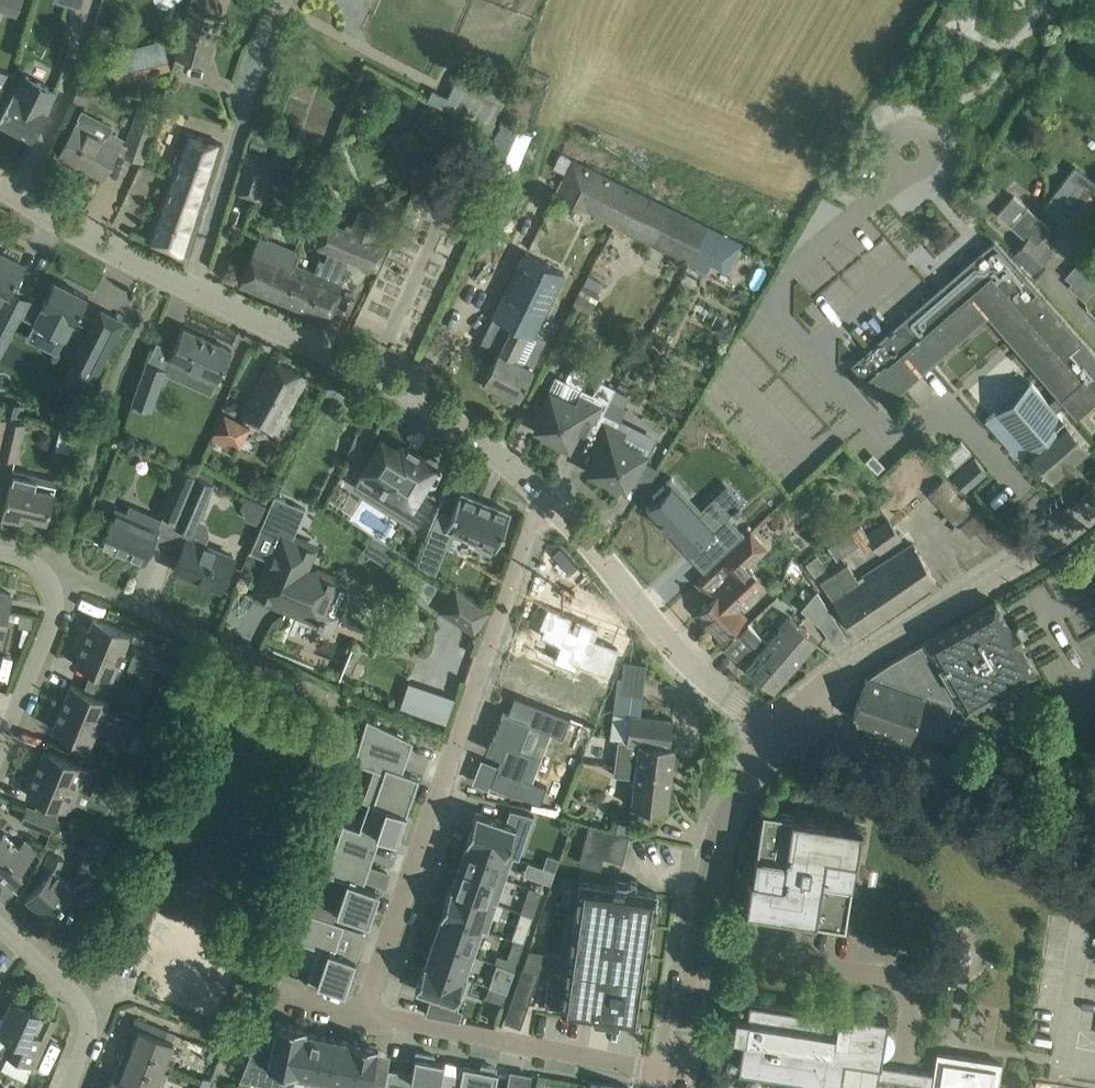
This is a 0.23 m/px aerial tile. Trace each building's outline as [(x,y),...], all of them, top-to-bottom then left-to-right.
[(49,0),(81,9),(83,0),(49,0)] [(207,67),(222,15),(187,6),(173,57),(207,67)] [(117,82),(170,67),(163,38),(109,52),(117,82)] [(489,130),(503,104),(511,87),(464,63),(446,97),(432,89),(427,99),(441,107),(489,130)] [(0,121),(31,137),(45,111),(43,110),(54,89),(25,73),(0,121)] [(137,107),(122,153),(142,160),(159,114),(137,107)] [(487,159),(514,172),(530,134),(502,120),(487,159)] [(101,138),(75,124),(60,153),(103,175),(120,142),(104,133),(101,138)] [(220,144),(188,133),(147,239),(188,255),(195,234),(220,144)] [(234,191),(259,199),(268,169),(266,168),(270,158),(245,151),(241,161),(243,161),(234,191)] [(652,244),(670,208),(572,159),(554,195),(590,213),(652,244)] [(1094,207),(1094,196),(1068,175),(1044,205),(1077,231),(1094,207)] [(1054,251),(1042,238),(1050,229),(1015,196),(996,215),(1024,242),(1013,254),(1032,273),(1054,251)] [(319,259),(314,270),(291,260),(283,279),(287,281),(279,299),(327,319),(340,288),(336,286),(347,260),(372,270),(385,239),(375,235),(382,218),(358,208),(351,226),(346,224),(344,227),(328,221),(317,248),(327,252),(324,261),(319,259)] [(706,226),(670,208),(652,244),(688,262),(706,226)] [(725,276),(741,244),(706,226),(688,262),(706,271),(708,268),(725,276)] [(240,283),(279,299),(287,281),(283,279),(291,260),(294,253),(258,238),(240,283)] [(884,403),(985,313),(1056,394),(1064,403),(1075,416),(1094,398),(1094,354),(996,247),(998,245),(992,240),(849,363),(884,403)] [(0,304),(8,290),(9,291),(9,289),(13,283),(23,264),(0,252),(0,304)] [(524,252),(501,299),(540,318),(563,271),(561,270),(524,252)] [(1063,277),(1069,283),(1066,286),(1082,301),(1094,286),(1094,276),(1078,260),(1063,277)] [(582,284),(571,307),(588,315),(599,293),(597,292),(603,283),(589,275),(584,285),(582,284)] [(42,305),(34,322),(65,338),(74,320),(75,321),(88,296),(54,279),(41,304),(42,305)] [(0,328),(0,352),(28,299),(9,289),(9,291),(8,290),(0,304),(0,305),(0,326),(1,326),(0,328)] [(531,335),(540,318),(501,299),(480,341),(498,350),(484,379),(496,385),(492,392),(512,402),(516,395),(519,396),(533,367),(531,366),(538,351),(519,342),(524,332),(531,335)] [(183,327),(169,357),(217,379),(231,349),(183,327)] [(90,329),(64,380),(87,392),(113,341),(90,329)] [(243,415),(278,432),(306,375),(271,358),(243,415)] [(151,408),(165,367),(148,361),(133,403),(151,408)] [(596,424),(602,412),(603,413),(615,387),(599,379),(592,393),(581,388),(555,374),(548,390),(550,392),(535,422),(538,430),(568,445),(582,417),(595,424),(590,435),(590,436),(596,424)] [(1030,382),(986,421),(1008,445),(1016,438),(1052,479),(1089,447),(1055,410),(1064,403),(1056,394),(1047,401),(1030,382)] [(3,400),(0,412),(20,416),(22,404),(3,400)] [(596,424),(590,436),(604,443),(591,471),(620,486),(629,483),(644,453),(620,441),(628,425),(602,412),(596,424)] [(239,448),(249,428),(226,416),(213,441),(226,447),(229,442),(239,448)] [(7,418),(0,449),(0,456),(16,459),(24,422),(7,418)] [(362,471),(353,486),(390,509),(417,526),(435,497),(419,487),(433,466),(416,455),(418,451),(408,444),(405,449),(401,446),(399,450),(382,439),(362,471)] [(953,476),(964,489),(986,470),(974,457),(953,476)] [(38,475),(12,469),(1,517),(21,522),(23,515),(47,520),(53,490),(35,486),(38,475)] [(177,521),(195,476),(178,469),(159,513),(177,521)] [(211,483),(195,476),(177,521),(192,527),(211,483)] [(928,494),(955,523),(970,510),(943,480),(928,494)] [(663,497),(652,507),(692,549),(718,525),(705,511),(697,518),(667,485),(659,493),(663,497)] [(510,512),(460,491),(450,516),(438,511),(427,537),(448,546),(454,531),(495,548),(510,512)] [(340,579),(317,570),(315,575),(301,569),(311,544),(292,536),(303,508),(272,495),(249,552),(273,562),(258,598),(277,606),(279,600),(288,604),(286,610),(299,615),(301,610),(317,616),(315,622),(321,624),(326,612),(336,616),(339,614),(344,610),(346,607),(348,601),(348,599),(348,594),(347,589),(337,585),(340,579)] [(243,496),(239,517),(259,521),(263,500),(243,496)] [(100,542),(144,561),(162,518),(129,503),(125,513),(114,508),(100,542)] [(959,525),(969,535),(984,521),(974,511),(959,525)] [(901,539),(887,519),(866,534),(860,525),(827,548),(836,560),(858,544),(863,551),(872,545),(879,555),(901,539)] [(978,532),(992,547),(1000,539),(987,524),(978,532)] [(746,616),(737,607),(764,582),(760,578),(748,566),(767,547),(750,529),(716,561),(732,578),(696,611),(722,639),(746,616)] [(725,531),(709,546),(718,555),(734,541),(725,531)] [(233,557),(187,537),(174,569),(220,588),(233,557)] [(855,634),(935,579),(911,543),(857,580),(849,568),(846,563),(819,581),(855,634)] [(421,554),(417,564),(432,573),(437,560),(421,554)] [(805,564),(813,576),(825,568),(817,555),(805,564)] [(488,610),(455,589),(441,611),(474,632),(488,610)] [(0,640),(11,593),(0,591),(0,640)] [(816,591),(801,610),(820,626),(831,614),(816,591)] [(890,660),(866,676),(953,702),(958,699),(958,700),(959,699),(966,711),(988,698),(992,706),(1016,692),(1012,685),(1035,672),(1020,645),(1027,642),(1016,623),(1010,627),(995,601),(890,660)] [(789,616),(767,642),(794,665),(816,639),(789,616)] [(81,625),(76,637),(121,655),(130,633),(93,618),(89,628),(81,625)] [(736,659),(749,646),(761,636),(748,622),(737,632),(738,633),(723,648),(736,659)] [(121,655),(76,637),(71,649),(79,652),(75,662),(112,677),(121,655)] [(325,650),(320,658),(335,667),(348,645),(340,641),(332,654),(325,650)] [(794,665),(767,642),(745,667),(773,690),(794,665)] [(150,655),(134,649),(130,660),(146,666),(150,655)] [(146,666),(145,668),(173,679),(178,665),(150,655),(146,666)] [(130,660),(126,670),(142,676),(145,668),(146,666),(130,660)] [(610,740),(616,741),(612,775),(634,778),(631,806),(666,811),(674,746),(670,746),(673,719),(640,715),(644,680),(639,680),(641,663),(620,661),(610,740)] [(953,702),(866,676),(853,712),(857,720),(910,738),(913,730),(959,746),(967,722),(948,715),(953,702)] [(71,684),(62,706),(132,735),(137,724),(103,710),(108,699),(71,684)] [(486,751),(481,764),(490,768),(484,785),(534,803),(541,785),(520,778),(529,754),(509,747),(518,724),(555,737),(563,716),(506,696),(499,717),(494,716),(482,749),(486,751)] [(132,735),(62,706),(53,729),(90,744),(94,734),(113,742),(144,754),(149,742),(132,736),(132,735)] [(361,800),(368,802),(406,814),(418,778),(402,771),(412,741),(366,718),(353,761),(372,769),(361,800)] [(991,767),(1024,779),(1032,755),(999,743),(991,767)] [(44,749),(35,771),(80,790),(85,778),(77,775),(81,764),(44,749)] [(106,800),(90,794),(88,798),(79,795),(80,790),(35,771),(26,794),(71,812),(76,801),(111,815),(114,806),(105,802),(106,800)] [(94,782),(90,794),(106,800),(111,789),(94,782)] [(410,815),(406,814),(368,802),(358,829),(342,823),(333,849),(370,864),(379,836),(396,842),(400,832),(404,833),(410,815)] [(27,806),(21,821),(51,833),(57,818),(27,806)] [(466,840),(513,856),(513,855),(506,852),(515,826),(528,831),(533,814),(510,808),(505,821),(476,811),(466,840)] [(762,809),(757,842),(761,843),(760,854),(756,853),(752,876),(751,876),(746,908),(778,914),(779,910),(790,911),(789,915),(812,919),(812,920),(845,925),(850,893),(846,892),(847,881),(851,882),(855,859),(856,859),(861,826),(829,821),(828,825),(822,824),(822,820),(799,817),(799,815),(762,809)] [(589,826),(585,850),(623,856),(627,831),(589,826)] [(36,851),(24,839),(18,846),(3,832),(0,835),(0,873),(11,883),(22,872),(19,869),(36,851)] [(109,840),(93,834),(77,873),(93,879),(109,840)] [(467,841),(459,864),(504,880),(513,856),(466,840),(465,841),(467,841)] [(370,864),(333,849),(327,848),(319,872),(345,881),(335,912),(368,923),(379,891),(363,885),(365,879),(370,864)] [(38,879),(40,881),(29,893),(37,900),(34,904),(48,917),(74,889),(56,872),(62,858),(49,853),(38,879)] [(547,853),(542,866),(555,870),(559,858),(547,853)] [(450,886),(450,887),(497,904),(504,880),(459,864),(451,887),(450,886)] [(542,866),(538,879),(550,883),(555,870),(542,866)] [(613,886),(580,881),(578,893),(577,893),(576,894),(578,894),(577,903),(575,902),(575,904),(576,904),(572,933),(571,933),(571,934),(572,934),(571,943),(570,942),(569,944),(571,944),(568,964),(566,964),(566,965),(568,966),(566,974),(565,974),(565,975),(566,975),(566,976),(549,973),(544,1005),(562,1008),(561,1010),(593,1015),(593,1016),(618,1019),(618,1018),(637,1021),(639,1009),(640,1009),(641,1008),(639,1008),(640,1000),(642,1000),(642,998),(641,998),(642,986),(644,987),(644,985),(642,985),(644,977),(645,977),(645,975),(644,975),(647,955),(648,955),(648,954),(647,954),(648,945),(650,945),(650,944),(648,944),(652,915),(654,915),(654,914),(653,913),(654,905),(655,905),(655,904),(654,904),(656,892),(623,887),(623,886),(622,886),(621,887),(614,886),(614,885),(613,884),(613,886)] [(450,887),(440,915),(441,915),(483,929),(487,931),(491,920),(482,917),(487,902),(496,904),(497,904),(450,887)] [(309,898),(304,910),(319,916),(322,909),(327,906),(328,904),(309,898)] [(524,899),(520,912),(532,916),(536,903),(524,899)] [(304,910),(303,910),(292,939),(318,948),(307,980),(348,994),(354,977),(350,976),(355,959),(334,952),(343,925),(319,916),(304,910)] [(441,915),(433,939),(475,953),(483,929),(441,915)] [(515,928),(512,938),(523,942),(526,932),(515,928)] [(433,939),(425,963),(466,977),(475,953),(433,939)] [(497,953),(494,962),(513,969),(517,960),(497,953)] [(424,962),(415,988),(459,1003),(468,977),(466,977),(425,963),(424,962)] [(511,1000),(527,1005),(539,972),(522,966),(511,1000)] [(503,972),(497,988),(506,992),(512,975),(503,972)] [(488,986),(485,995),(502,1001),(506,992),(488,986)] [(31,1031),(39,1011),(11,998),(2,1018),(0,1017),(0,1051),(34,1066),(46,1038),(31,1031)] [(1001,1063),(938,1053),(935,1073),(880,1065),(882,1054),(884,1054),(887,1053),(889,1051),(890,1051),(891,1049),(893,1047),(894,1044),(894,1042),(894,1040),(894,1037),(894,1036),(893,1035),(892,1033),(891,1031),(890,1030),(888,1028),(886,1027),(888,1017),(838,1009),(837,1013),(749,999),(746,1014),(735,1012),(732,1033),(743,1035),(738,1068),(802,1078),(807,1085),(807,1087),(997,1087),(1001,1063)] [(130,1030),(137,1033),(130,1050),(163,1063),(173,1041),(164,1037),(166,1030),(135,1018),(130,1030)] [(294,1079),(295,1079),(306,1026),(276,1021),(267,1063),(247,1060),(241,1079),(269,1085),(272,1072),(295,1076),(294,1079)] [(319,1084),(328,1037),(305,1032),(307,1027),(306,1026),(295,1079),(319,1084)] [(328,1037),(319,1084),(339,1087),(342,1087),(351,1040),(350,1041),(328,1037)] [(342,1087),(369,1087),(377,1045),(351,1040),(342,1087)] [(118,1080),(139,1087),(154,1087),(163,1063),(130,1050),(118,1080)] [(388,1068),(384,1087),(439,1087),(441,1080),(444,1062),(433,1059),(434,1054),(416,1051),(412,1073),(388,1068)] [(441,1080),(439,1087),(494,1087),(498,1072),(494,1071),(495,1067),(481,1064),(481,1068),(463,1065),(460,1078),(455,1077),(454,1083),(441,1080)] [(199,1087),(207,1087),(210,1079),(204,1076),(199,1087)] [(118,1080),(116,1084),(110,1081),(107,1087),(139,1087),(118,1080)]
